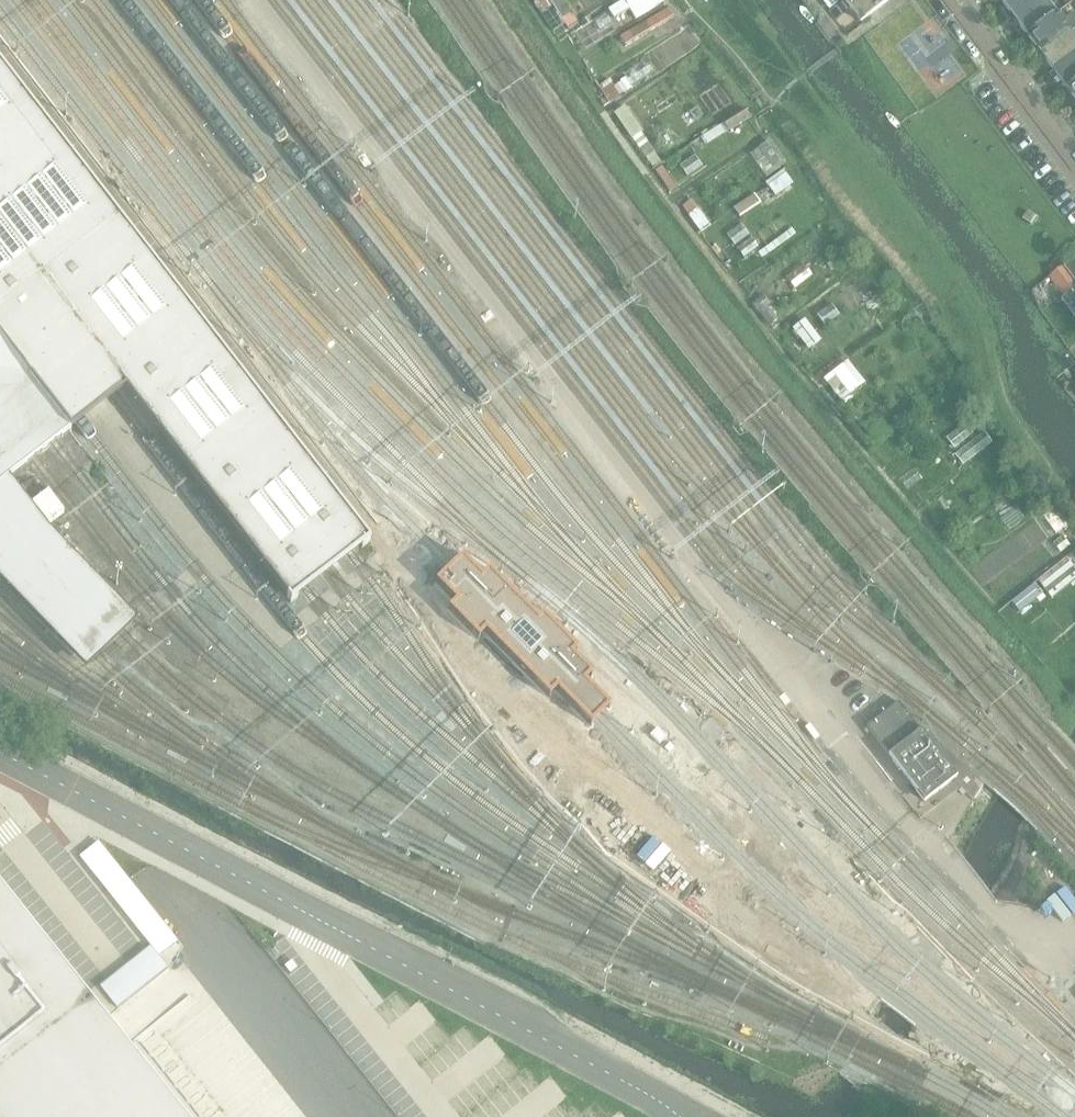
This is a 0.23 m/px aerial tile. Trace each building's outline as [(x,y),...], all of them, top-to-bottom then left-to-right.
[(534,3),(541,13),(552,6),(568,29),(578,23),(573,16),(572,17),(560,0),(538,0),(534,3)] [(607,9),(613,18),(628,9),(623,0),(621,0),(607,9)] [(628,9),(635,20),(663,2),(662,0),(623,0),(628,9)] [(843,1),(849,10),(859,22),(888,0),(844,0),(843,1)] [(1038,0),(1002,0),(1000,2),(1013,19),(1038,0)] [(1056,15),(1050,7),(1054,4),(1050,0),(1038,0),(1013,19),(1026,37),(1056,15)] [(843,1),(829,12),(835,20),(849,10),(843,1)] [(668,7),(619,37),(624,46),(673,16),(668,7)] [(1074,28),(1074,21),(1071,15),(1062,22),(1056,15),(1026,37),(1040,54),(1074,28)] [(592,22),(589,17),(583,21),(586,26),(592,22)] [(1074,55),(1074,28),(1040,54),(1053,72),(1074,55)] [(1074,83),(1074,55),(1053,72),(1066,89),(1074,83)] [(72,658),(124,608),(9,479),(68,431),(22,368),(23,366),(21,363),(42,347),(86,405),(87,405),(100,395),(69,354),(56,337),(73,324),(74,324),(86,340),(126,391),(128,394),(290,604),(298,599),(292,590),(356,541),(362,548),(370,542),(369,541),(0,64),(0,577),(72,658)] [(620,82),(613,87),(619,96),(626,91),(620,82)] [(1066,89),(1074,101),(1074,83),(1066,89)] [(624,107),(614,114),(631,139),(632,139),(646,159),(655,153),(640,133),(642,132),(624,107)] [(745,109),(700,137),(706,146),(751,118),(745,109)] [(769,141),(750,154),(767,179),(780,169),(777,166),(783,162),(769,141)] [(662,166),(655,170),(670,193),(677,188),(662,166)] [(782,171),(765,183),(775,198),(792,185),(782,171)] [(754,195),(734,208),(740,217),(761,204),(754,195)] [(691,200),(682,207),(700,233),(709,226),(691,200)] [(1027,212),(1022,218),(1031,224),(1035,218),(1027,212)] [(1049,277),(1064,296),(1060,299),(1073,317),(1074,316),(1074,257),(1068,263),(1063,267),(1049,277)] [(764,297),(753,306),(770,326),(777,320),(766,307),(770,304),(764,297)] [(804,321),(792,330),(808,351),(820,342),(804,321)] [(834,374),(825,381),(842,402),(860,388),(844,367),(834,374)] [(1038,506),(1033,509),(1038,516),(1043,512),(1038,506)] [(441,577),(435,584),(455,604),(453,605),(449,609),(448,610),(447,610),(478,641),(485,634),(549,699),(556,692),(590,727),(595,723),(606,712),(610,708),(586,683),(592,676),(573,656),(578,651),(542,616),(538,620),(488,571),(482,577),(462,557),(458,561),(446,573),(441,577)] [(1031,586),(1011,602),(1019,612),(1039,596),(1031,586)] [(898,702),(866,727),(924,802),(956,777),(898,702)] [(135,1044),(127,1051),(0,891),(0,1116),(193,1116),(135,1044)]
